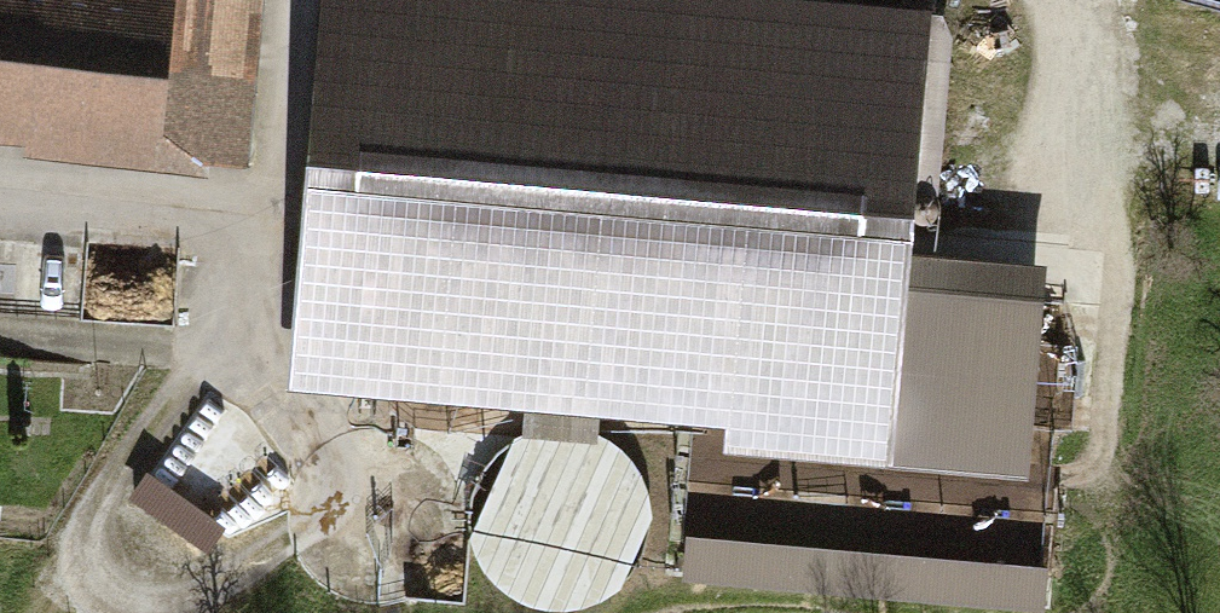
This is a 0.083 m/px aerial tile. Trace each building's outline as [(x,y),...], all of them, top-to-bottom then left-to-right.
[(155,136),(168,0),(0,0),(0,121),(29,124),(155,136)] [(29,124),(26,159),(194,175),(212,0),(168,0),(155,136),(29,124)] [(673,0),(331,0),(298,378),(467,390),(474,388),(476,380),(739,403),(884,416),(898,250),(910,108),(679,90),(688,1),(673,0)] [(918,22),(688,1),(679,90),(910,108),(918,22)] [(0,238),(0,311),(28,313),(32,240),(0,238)] [(1046,263),(898,250),(884,416),(739,403),(734,451),(1028,477),(1046,263)] [(520,428),(476,584),(581,612),(620,612),(661,467),(520,428)] [(1048,566),(684,534),(681,578),(1044,610),(1048,566)]
